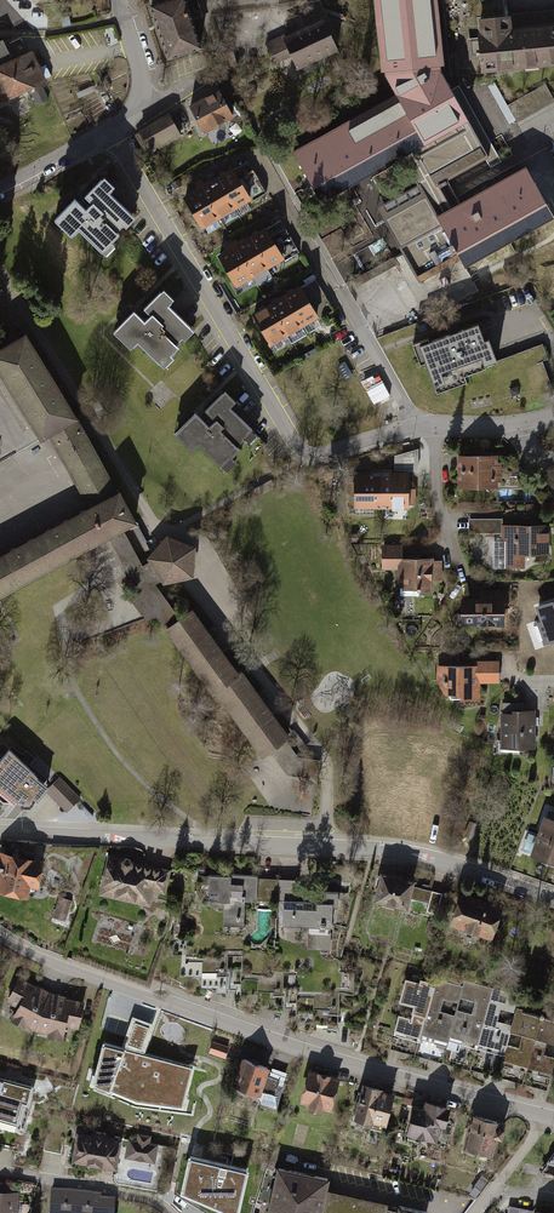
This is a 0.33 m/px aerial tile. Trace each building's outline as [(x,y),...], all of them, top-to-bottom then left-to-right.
[(188,0),(166,0),(150,6),(169,59),(204,47),(188,0)] [(404,207),(429,252),(450,240),(464,265),(553,216),(526,168),(451,210),(437,185),(446,180),(447,181),(454,178),(454,179),(462,175),(462,176),(470,172),(470,170),(477,166),(476,165),(483,161),(482,160),(518,140),(497,101),(466,119),(438,70),(438,65),(442,65),(435,0),(375,0),(382,71),(386,71),(387,75),(398,95),(294,153),(321,201),(402,156),(424,196),(404,207)] [(506,25),(503,0),(441,0),(449,81),(511,75),(506,25)] [(337,49),(324,21),(285,39),(283,35),(267,43),(276,63),(292,56),(298,68),(337,49)] [(506,25),(511,75),(553,73),(553,21),(506,25)] [(0,42),(0,100),(43,80),(31,54),(28,55),(20,38),(5,45),(3,41),(0,42)] [(215,90),(184,105),(202,141),(233,126),(215,90)] [(44,92),(34,97),(37,105),(48,100),(44,92)] [(169,119),(137,137),(151,161),(182,142),(169,119)] [(217,185),(234,217),(252,208),(234,176),(217,185)] [(217,185),(200,194),(218,226),(234,217),(217,185)] [(77,240),(104,267),(113,258),(108,253),(116,245),(114,243),(122,235),(126,239),(134,231),(105,202),(112,196),(103,187),(83,206),(93,216),(87,222),(73,208),(52,229),(70,247),(77,240)] [(200,194),(183,204),(201,235),(218,226),(200,194)] [(283,220),(269,227),(285,259),(299,252),(283,220)] [(248,243),(267,274),(283,265),(264,233),(248,243)] [(387,237),(356,255),(363,268),(395,250),(387,237)] [(233,252),(252,284),(267,274),(248,243),(233,252)] [(216,262),(235,294),(252,284),(233,252),(216,262)] [(299,291),(282,301),(301,333),(318,323),(299,291)] [(139,349),(166,375),(174,367),(169,362),(178,353),(176,351),(184,343),(188,347),(195,339),(167,311),(173,304),(164,295),(145,315),(155,325),(148,331),(134,317),(113,338),(132,356),(139,349)] [(282,301),(268,309),(287,341),(301,333),(282,301)] [(268,309),(250,320),(269,352),(287,341),(268,309)] [(0,343),(0,374),(39,440),(47,435),(70,473),(99,456),(75,415),(24,329),(0,343)] [(485,331),(419,354),(436,402),(468,390),(466,383),(499,372),(485,331)] [(376,365),(359,372),(370,396),(387,389),(376,365)] [(200,447),(227,473),(235,465),(230,460),(239,451),(237,450),(245,442),(249,445),(257,438),(228,409),(235,402),(226,393),(206,413),(216,423),(210,429),(196,415),(175,436),(193,454),(200,447)] [(420,470),(420,452),(396,452),(395,470),(420,470)] [(499,455),(458,455),(458,488),(499,488),(499,483),(503,483),(503,463),(499,463),(499,455)] [(115,485),(99,456),(70,473),(77,488),(85,503),(97,496),(115,485)] [(372,474),(354,474),(354,510),(383,510),(382,470),(372,470),(372,474)] [(382,470),(383,510),(412,509),(411,473),(393,473),(393,470),(382,470)] [(116,485),(115,485),(97,496),(85,503),(0,553),(0,598),(106,535),(114,530),(121,527),(135,518),(116,485)] [(252,495),(256,502),(278,491),(275,485),(252,495)] [(503,520),(469,520),(469,536),(503,536),(503,541),(493,541),(493,570),(527,570),(527,553),(549,553),(549,526),(503,525),(503,520)] [(122,561),(128,572),(143,564),(121,527),(114,530),(106,535),(122,561)] [(142,533),(130,539),(136,551),(147,545),(142,533)] [(149,561),(143,564),(128,572),(140,595),(132,602),(146,619),(156,617),(211,695),(214,693),(262,757),(269,752),(284,740),(288,737),(241,670),(239,672),(191,607),(178,615),(157,586),(192,576),(194,547),(166,534),(146,557),(149,561)] [(399,571),(399,596),(420,597),(420,595),(435,595),(435,582),(442,582),(442,562),(435,562),(435,559),(403,558),(403,547),(382,546),(382,571),(399,571)] [(460,598),(461,628),(504,627),(503,602),(509,602),(509,592),(488,593),(488,597),(460,598)] [(535,609),(547,643),(553,641),(553,603),(535,609)] [(474,666),(436,666),(436,683),(448,700),(481,700),(481,683),(502,683),(502,661),(474,661),(474,666)] [(499,710),(500,747),(536,746),(535,709),(525,709),(525,702),(503,703),(503,710),(499,710)] [(284,740),(269,752),(287,774),(318,778),(319,761),(297,757),(284,740)] [(0,758),(0,797),(3,800),(22,799),(22,805),(30,806),(50,784),(41,776),(42,774),(11,745),(0,758)] [(46,791),(67,812),(80,797),(60,776),(46,791)] [(537,832),(553,838),(553,816),(544,813),(537,832)] [(479,825),(469,822),(465,837),(474,840),(479,825)] [(537,832),(529,855),(553,863),(553,838),(537,832)] [(0,851),(0,890),(26,896),(28,884),(37,885),(43,860),(0,851)] [(168,868),(107,855),(99,893),(148,904),(151,892),(162,895),(168,868)] [(413,881),(379,873),(374,900),(408,907),(413,881)] [(258,878),(207,877),(207,903),(222,903),(221,926),(245,926),(245,901),(258,901),(258,878)] [(300,878),(258,878),(258,901),(277,901),(283,902),(282,925),(309,925),(308,950),(333,950),(333,922),(340,922),(340,892),(299,892),(300,878)] [(422,888),(419,900),(430,903),(433,891),(422,888)] [(502,904),(461,890),(450,924),(491,937),(502,904)] [(64,924),(71,902),(59,898),(52,920),(64,924)] [(208,941),(180,940),(180,970),(208,971),(208,941)] [(298,951),(267,951),(267,978),(266,989),(284,989),(284,973),(297,974),(298,958),(298,951)] [(353,958),(324,958),(324,994),(339,994),(353,995),(353,958)] [(36,1029),(50,992),(18,977),(5,1003),(15,1008),(11,1017),(14,1019),(12,1022),(25,1029),(27,1025),(36,1029)] [(435,987),(405,978),(399,999),(415,1004),(410,1021),(398,1018),(394,1031),(420,1038),(435,987)] [(435,987),(420,1038),(448,1046),(450,1041),(465,988),(437,980),(435,987)] [(465,988),(450,1041),(477,1048),(494,988),(467,980),(465,988)] [(494,988),(477,1048),(504,1056),(517,1009),(521,995),(494,988)] [(85,1001),(50,992),(36,1029),(40,1030),(38,1037),(61,1044),(66,1029),(75,1032),(85,1001)] [(528,1070),(541,1016),(517,1009),(504,1056),(501,1065),(528,1070)] [(102,1041),(90,1083),(134,1101),(184,1107),(193,1064),(143,1050),(153,1023),(132,1015),(121,1045),(102,1041)] [(541,1016),(528,1070),(553,1076),(553,1060),(545,1058),(548,1045),(553,1047),(553,1019),(541,1016)] [(210,1051),(226,1057),(230,1046),(213,1041),(210,1051)] [(267,1066),(241,1057),(231,1084),(258,1093),(267,1066)] [(339,1077),(308,1069),(297,1100),(310,1104),(308,1108),(330,1113),(339,1077)] [(0,1078),(0,1118),(25,1124),(34,1086),(0,1078)] [(394,1090),(360,1081),(351,1115),(385,1124),(394,1090)] [(423,1106),(412,1103),(405,1132),(435,1140),(440,1123),(446,1125),(449,1116),(438,1113),(441,1103),(425,1099),(423,1106)] [(506,1124),(472,1115),(463,1148),(492,1154),(497,1137),(502,1138),(506,1124)] [(123,1138),(74,1130),(68,1160),(116,1169),(123,1138)] [(137,1139),(128,1137),(124,1157),(154,1162),(157,1143),(150,1142),(151,1135),(138,1133),(137,1139)] [(542,1170),(553,1172),(553,1154),(542,1170)] [(188,1155),(179,1192),(228,1212),(238,1212),(247,1168),(188,1155)] [(274,1165),(263,1212),(429,1212),(326,1189),(328,1178),(274,1165)] [(49,1190),(48,1212),(114,1212),(115,1201),(100,1200),(100,1193),(49,1190)] [(18,1193),(0,1192),(0,1212),(17,1212),(18,1193)] [(509,1212),(534,1212),(534,1209),(511,1204),(509,1212)]
